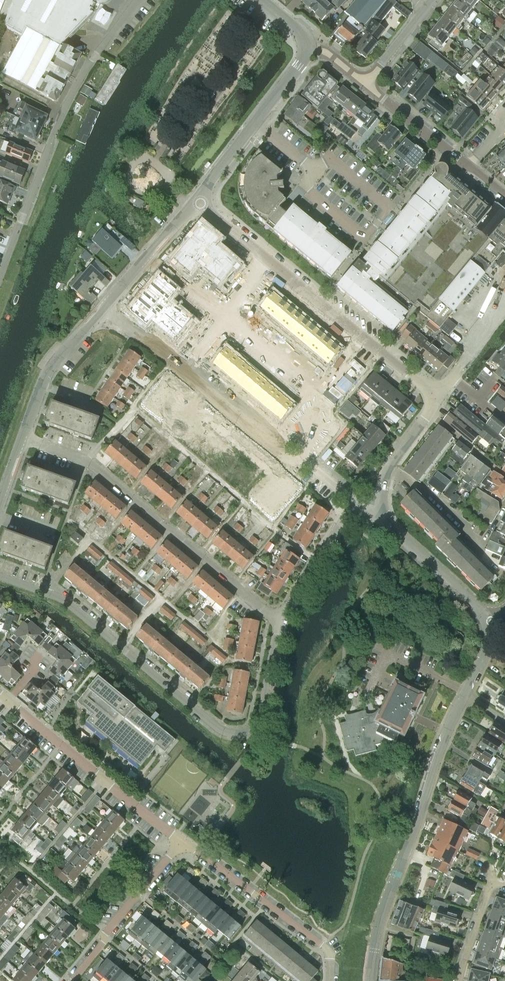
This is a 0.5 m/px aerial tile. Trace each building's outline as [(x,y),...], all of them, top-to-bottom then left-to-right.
[(5,27),(23,37),(3,74),(41,94),(56,102),(81,55),(70,49),(67,50),(65,44),(94,13),(91,11),(92,9),(94,10),(97,5),(95,4),(96,2),(98,3),(100,3),(102,4),(104,3),(106,3),(108,2),(109,1),(110,0),(15,0),(5,27)] [(303,2),(313,12),(325,1),(324,0),(325,0),(305,0),(303,2)] [(347,0),(325,0),(324,0),(325,1),(313,12),(322,21),(333,9),(336,12),(347,0)] [(346,13),(352,18),(350,19),(357,25),(359,27),(362,30),(370,20),(386,0),(357,0),(346,13)] [(355,50),(365,58),(377,44),(375,43),(378,39),(385,32),(378,27),(387,16),(387,15),(393,8),(397,11),(407,19),(412,14),(402,6),(401,7),(393,0),(386,0),(370,20),(371,21),(365,28),(366,29),(363,33),(366,36),(355,50)] [(472,10),(459,0),(458,0),(451,9),(464,20),(465,19),(470,24),(477,15),(472,10)] [(479,1),(478,0),(459,0),(472,10),(479,1)] [(451,9),(443,18),(457,29),(459,31),(462,27),(460,25),(464,20),(451,9)] [(492,23),(499,29),(504,22),(504,21),(498,16),(492,23)] [(449,38),(457,29),(443,18),(436,27),(449,38)] [(344,40),(357,25),(350,19),(338,34),(344,40)] [(253,26),(248,22),(242,31),(246,34),(253,26)] [(362,30),(359,27),(357,25),(344,40),(351,45),(363,30),(362,30)] [(438,53),(449,38),(436,27),(428,37),(432,40),(428,45),(438,53)] [(389,30),(384,37),(389,41),(395,34),(389,30)] [(492,31),(487,37),(491,41),(497,35),(492,31)] [(481,42),(486,46),(491,42),(486,37),(481,42)] [(500,52),(504,46),(504,43),(499,39),(493,46),(498,50),(500,52)] [(492,58),(498,50),(493,46),(487,54),(492,58)] [(473,57),(478,51),(474,48),(469,53),(473,57)] [(428,50),(421,58),(426,62),(432,53),(428,50)] [(432,53),(427,60),(433,65),(438,58),(432,53)] [(407,61),(391,82),(403,91),(420,71),(407,61)] [(127,71),(118,65),(96,100),(105,106),(127,71)] [(448,66),(443,72),(453,80),(458,74),(448,66)] [(504,88),(504,87),(504,74),(498,68),(491,76),(504,88)] [(338,84),(327,75),(324,72),(320,72),(317,76),(317,77),(301,97),(318,110),(327,98),(337,86),(338,84)] [(423,74),(407,94),(419,104),(435,83),(423,74)] [(497,96),(504,88),(491,76),(484,84),(497,96)] [(191,84),(190,86),(196,90),(195,91),(201,95),(202,96),(208,100),(209,100),(210,98),(213,94),(215,93),(215,92),(213,91),(209,88),(209,87),(202,82),(196,78),(194,80),(191,84)] [(497,96),(484,84),(480,81),(473,89),(490,104),(497,96)] [(89,98),(93,90),(84,85),(80,93),(89,98)] [(342,90),(337,86),(327,98),(332,102),(334,100),(344,108),(353,96),(343,88),(342,90)] [(483,112),(490,104),(473,89),(466,97),(473,103),(483,112)] [(432,93),(423,105),(443,121),(452,109),(432,93)] [(76,103),(82,107),(87,99),(80,95),(76,103)] [(459,100),(458,100),(469,109),(473,104),(462,95),(459,100)] [(354,116),(364,104),(353,96),(344,108),(354,116)] [(291,107),(304,117),(311,107),(298,98),(291,107)] [(27,108),(28,105),(18,101),(12,116),(43,129),(45,125),(46,124),(47,121),(47,119),(48,118),(48,117),(27,108)] [(364,104),(354,116),(364,125),(368,129),(377,117),(373,114),(374,113),(373,112),(374,111),(369,107),(368,108),(364,104)] [(297,125),(304,117),(291,107),(285,116),(297,125)] [(91,112),(82,129),(78,138),(78,141),(79,143),(83,145),(85,144),(88,141),(100,114),(99,111),(98,110),(95,109),(93,110),(91,112)] [(451,129),(461,137),(463,136),(476,119),(466,111),(451,129)] [(15,135),(16,132),(37,142),(38,140),(39,139),(41,136),(41,134),(43,129),(12,116),(5,131),(15,135)] [(341,133),(347,125),(343,122),(338,130),(341,133)] [(347,125),(341,133),(351,140),(356,133),(347,125)] [(382,137),(378,133),(366,148),(374,154),(381,146),(388,152),(402,135),(391,126),(382,137)] [(392,163),(397,167),(399,169),(415,148),(406,141),(395,155),(401,160),(399,163),(395,160),(392,163)] [(11,144),(7,155),(30,163),(30,162),(31,161),(32,158),(32,157),(34,153),(11,144)] [(397,167),(391,175),(396,180),(402,172),(402,171),(407,165),(414,170),(417,172),(420,168),(417,166),(425,156),(422,154),(423,153),(416,147),(415,148),(399,169),(397,167)] [(495,158),(504,167),(504,148),(495,158)] [(286,201),(285,201),(278,195),(278,191),(284,190),(284,184),(277,185),(277,179),(283,172),(259,152),(248,166),(245,170),(242,176),(240,184),(240,191),(242,198),(245,205),(250,211),(253,214),(274,231),(287,215),(283,212),(280,209),(286,201)] [(21,185),(23,181),(24,180),(25,178),(25,176),(26,172),(0,162),(0,177),(21,185)] [(443,166),(441,166),(440,166),(439,167),(438,167),(436,168),(436,169),(435,169),(435,170),(434,171),(434,172),(434,173),(434,175),(362,263),(366,266),(366,267),(418,310),(417,311),(440,330),(444,325),(448,320),(447,319),(503,252),(504,254),(504,212),(495,203),(490,209),(468,190),(448,174),(448,173),(448,172),(448,171),(447,171),(447,170),(447,169),(446,169),(446,168),(445,168),(445,167),(443,167),(443,166)] [(379,167),(375,173),(385,181),(390,176),(379,167)] [(399,183),(390,176),(385,181),(394,189),(397,185),(398,185),(399,183)] [(11,199),(16,188),(0,182),(0,202),(9,205),(11,199)] [(400,194),(404,190),(398,185),(397,185),(394,189),(400,194)] [(318,227),(294,207),(287,215),(274,231),(332,278),(351,254),(326,233),(327,231),(320,225),(318,227)] [(203,226),(173,261),(190,276),(199,266),(225,288),(242,268),(216,246),(220,241),(203,226)] [(102,230),(92,242),(111,259),(121,247),(102,230)] [(124,238),(120,242),(131,251),(135,247),(124,238)] [(86,252),(80,259),(87,264),(92,257),(86,252)] [(501,269),(504,264),(504,257),(502,255),(495,264),(501,269)] [(366,266),(362,263),(362,264),(359,261),(337,288),(396,336),(416,310),(417,311),(418,310),(366,267),(366,266)] [(110,282),(91,265),(80,278),(78,276),(74,281),(76,283),(72,287),(91,304),(97,297),(89,289),(98,279),(106,287),(110,282)] [(159,277),(129,313),(147,328),(151,322),(177,344),(195,324),(173,306),(169,302),(177,292),(159,277)] [(274,294),(261,308),(269,314),(269,315),(281,300),(274,294)] [(269,314),(266,317),(266,318),(281,330),(296,313),(281,300),(269,315),(269,314)] [(296,313),(281,330),(296,343),(311,325),(296,313)] [(444,325),(452,332),(456,327),(448,320),(444,325)] [(311,325),(296,343),(310,355),(325,337),(311,325)] [(440,330),(448,337),(452,332),(444,325),(440,330)] [(410,326),(401,337),(407,341),(404,345),(413,352),(424,338),(416,331),(416,330),(410,326)] [(54,333),(61,339),(65,333),(59,328),(54,333)] [(325,337),(310,355),(326,368),(341,350),(325,337)] [(421,359),(432,345),(424,338),(413,352),(421,359)] [(432,345),(421,359),(429,366),(441,352),(432,345)] [(123,360),(134,368),(141,358),(130,350),(123,360)] [(226,350),(214,364),(222,370),(234,357),(226,350)] [(492,361),(494,364),(500,368),(496,374),(498,376),(504,368),(504,350),(499,356),(497,354),(492,361)] [(448,370),(455,360),(450,356),(449,358),(441,352),(429,366),(437,372),(443,366),(448,370)] [(234,357),(222,370),(229,376),(241,363),(234,357)] [(127,378),(134,368),(123,360),(116,371),(127,378)] [(241,363),(229,376),(237,383),(248,369),(241,363)] [(139,372),(145,376),(148,371),(142,367),(139,372)] [(248,369),(237,383),(244,389),(256,375),(248,369)] [(121,388),(127,378),(116,371),(109,381),(121,388)] [(142,380),(145,376),(139,372),(136,376),(142,380)] [(367,378),(358,389),(360,391),(370,399),(379,388),(381,389),(385,383),(386,383),(388,380),(383,376),(380,379),(374,374),(369,380),(367,378)] [(256,375),(244,389),(251,395),(263,381),(256,375)] [(114,398),(121,388),(109,381),(103,391),(114,398)] [(263,381),(251,395),(259,401),(270,388),(263,381)] [(391,388),(386,383),(385,383),(381,389),(379,388),(370,399),(379,407),(381,405),(389,396),(391,397),(396,391),(396,392),(399,389),(394,385),(391,388)] [(126,392),(132,396),(135,391),(129,387),(126,392)] [(270,388),(259,401),(266,407),(278,394),(270,388)] [(107,409),(114,398),(103,391),(96,401),(107,409)] [(402,396),(396,392),(396,391),(391,397),(389,396),(381,405),(391,413),(397,406),(398,407),(399,405),(401,407),(407,401),(409,398),(404,393),(402,396)] [(129,400),(132,396),(126,392),(123,396),(129,400)] [(278,394),(266,407),(273,414),(285,400),(278,394)] [(353,396),(349,401),(354,404),(358,400),(353,396)] [(492,404),(501,412),(504,407),(504,402),(498,397),(492,404)] [(285,400),(273,414),(281,420),(293,407),(285,400)] [(413,406),(407,401),(401,407),(399,405),(398,407),(397,406),(391,413),(400,421),(413,406)] [(119,402),(116,406),(122,410),(125,406),(119,402)] [(348,402),(344,406),(353,414),(357,409),(348,402)] [(99,422),(56,406),(52,405),(50,411),(46,410),(44,416),(47,417),(45,424),(92,441),(99,422)] [(342,409),(340,411),(349,419),(353,414),(344,406),(342,409)] [(462,406),(454,415),(473,431),(475,428),(477,429),(482,423),(462,406)] [(473,431),(454,415),(451,413),(445,421),(473,444),(479,436),(481,437),(488,428),(482,423),(477,429),(475,428),(473,431)] [(487,426),(492,430),(499,436),(504,429),(504,425),(494,416),(490,422),(487,426)] [(383,423),(379,427),(388,435),(392,430),(383,423)] [(364,437),(377,448),(386,437),(370,424),(366,429),(369,431),(365,437),(364,437)] [(438,427),(404,472),(418,483),(452,438),(438,427)] [(364,437),(365,437),(354,428),(345,439),(337,449),(347,457),(346,459),(359,469),(368,458),(377,448),(364,437)] [(488,428),(481,437),(491,446),(493,442),(497,445),(498,444),(502,439),(491,431),(488,428)] [(114,460),(123,449),(115,442),(106,454),(114,460)] [(461,464),(468,455),(470,452),(459,443),(452,451),(452,452),(448,457),(460,466),(461,464)] [(121,467),(131,455),(123,449),(114,460),(121,467)] [(129,473),(139,461),(131,455),(121,467),(129,473)] [(455,476),(453,478),(457,481),(459,478),(463,474),(466,476),(477,461),(470,456),(458,472),(456,474),(455,476)] [(139,461),(129,473),(137,480),(147,468),(139,461)] [(466,483),(462,488),(465,490),(469,485),(484,466),(477,461),(466,476),(462,480),(466,483)] [(469,485),(465,490),(468,492),(472,488),(476,491),(476,490),(479,486),(480,484),(484,480),(486,478),(490,471),(484,466),(469,485)] [(437,470),(427,483),(428,483),(442,494),(451,481),(453,478),(455,476),(456,474),(448,468),(443,475),(437,470)] [(76,486),(56,479),(29,469),(26,476),(23,475),(21,480),(24,481),(22,488),(69,505),(76,486)] [(484,480),(504,493),(504,484),(501,481),(503,479),(493,472),(493,473),(490,471),(486,478),(484,480)] [(149,490),(159,479),(151,472),(142,484),(149,490)] [(352,479),(350,481),(351,482),(357,487),(362,480),(359,478),(352,479)] [(157,497),(167,485),(159,479),(149,490),(157,497)] [(480,484),(485,487),(483,489),(500,499),(501,500),(504,494),(504,493),(484,480),(480,484)] [(94,500),(103,489),(96,482),(86,493),(94,500)] [(443,495),(448,499),(456,488),(451,484),(443,495)] [(165,503),(175,491),(167,485),(157,497),(165,503)] [(101,507),(111,495),(103,489),(94,500),(101,507)] [(476,490),(476,491),(464,506),(489,524),(491,524),(499,511),(498,503),(476,490)] [(175,491),(165,503),(173,509),(182,498),(175,491)] [(481,564),(456,540),(458,538),(413,494),(401,506),(439,543),(435,547),(480,591),(492,579),(479,566),(481,564)] [(109,513),(119,502),(111,495),(101,507),(109,513)] [(185,520),(195,508),(187,501),(177,513),(185,520)] [(119,502),(109,513),(117,520),(127,509),(119,502)] [(299,504),(296,510),(303,515),(307,509),(299,504)] [(309,517),(322,526),(329,513),(316,505),(309,517)] [(203,515),(202,514),(195,508),(185,520),(193,527),(203,515)] [(129,530),(139,519),(131,512),(121,524),(129,530)] [(193,527),(201,533),(211,521),(203,515),(193,527)] [(289,519),(288,521),(296,526),(299,521),(291,516),(289,519)] [(314,537),(322,526),(309,517),(301,529),(314,537)] [(251,522),(247,519),(247,518),(240,526),(241,527),(237,531),(240,533),(244,529),(245,530),(251,522)] [(137,537),(147,525),(139,519),(129,530),(137,537)] [(211,521),(201,533),(209,540),(219,528),(211,521)] [(288,521),(284,526),(292,531),(296,526),(288,521)] [(145,543),(155,531),(147,525),(137,537),(145,543)] [(504,537),(504,526),(503,525),(502,525),(501,527),(503,528),(501,534),(492,533),(489,541),(497,545),(498,544),(501,535),(504,537)] [(307,549),(314,537),(301,529),(294,541),(307,549)] [(155,531),(145,543),(153,550),(163,538),(155,531)] [(221,550),(231,539),(223,532),(213,544),(221,550)] [(53,551),(6,533),(3,540),(0,539),(0,545),(1,546),(0,549),(0,553),(45,570),(53,551)] [(76,533),(71,539),(78,545),(83,540),(76,533)] [(228,557),(238,545),(231,539),(221,550),(228,557)] [(498,544),(497,545),(489,541),(485,551),(501,558),(497,567),(504,571),(504,547),(498,544)] [(166,560),(175,549),(167,542),(158,553),(166,560)] [(269,553),(274,546),(269,542),(264,550),(269,553)] [(295,557),(298,551),(288,544),(287,546),(286,545),(284,549),(285,549),(283,553),(285,554),(281,560),(294,569),(300,560),(295,557)] [(236,563),(246,551),(238,545),(228,557),(236,563)] [(87,551),(99,561),(103,555),(92,546),(87,551)] [(173,566),(183,555),(175,549),(166,560),(173,566)] [(246,551),(236,563),(244,570),(254,558),(246,551)] [(181,573),(190,562),(183,555),(173,566),(181,573)] [(288,577),(294,569),(281,560),(276,569),(288,577)] [(107,567),(130,587),(135,581),(111,562),(107,567)] [(190,562),(181,573),(189,580),(198,568),(190,562)] [(96,603),(105,592),(74,566),(65,577),(79,589),(77,591),(81,595),(83,593),(96,603)] [(283,586),(288,577),(276,569),(270,578),(283,586)] [(201,590),(211,579),(203,572),(193,584),(201,590)] [(277,595),(283,586),(270,578),(265,586),(262,584),(259,590),(269,597),(272,591),(277,595)] [(209,596),(218,585),(211,579),(201,590),(209,596)] [(160,581),(154,588),(158,592),(165,584),(160,581)] [(149,602),(150,603),(154,598),(139,585),(135,590),(140,594),(136,600),(145,608),(149,602)] [(216,603),(226,591),(218,585),(209,596),(216,603)] [(226,591),(216,603),(224,609),(234,598),(226,591)] [(105,592),(96,603),(110,615),(108,618),(112,621),(114,619),(128,631),(138,619),(105,592)] [(160,611),(172,621),(176,616),(164,606),(160,611)] [(205,615),(206,615),(210,610),(207,608),(203,613),(201,611),(194,619),(198,623),(205,615)] [(8,615),(4,624),(11,626),(14,617),(8,615)] [(29,638),(38,628),(28,619),(19,629),(29,638)] [(241,634),(257,637),(259,623),(244,620),(241,634)] [(200,645),(203,647),(207,642),(184,622),(180,628),(191,637),(200,645)] [(4,624),(2,630),(9,632),(11,626),(4,624)] [(169,664),(178,653),(146,626),(137,638),(150,649),(149,651),(153,655),(155,653),(169,664)] [(38,628),(29,638),(33,640),(39,646),(40,645),(42,647),(47,641),(49,643),(52,640),(49,637),(46,641),(44,639),(47,636),(38,628)] [(19,649),(29,638),(19,629),(11,639),(16,642),(14,645),(19,649)] [(254,650),(257,637),(241,634),(239,647),(254,650)] [(57,644),(54,648),(51,645),(47,651),(49,653),(49,654),(58,662),(59,662),(71,647),(66,643),(61,648),(57,644)] [(15,654),(17,652),(12,647),(1,659),(11,667),(11,668),(19,658),(15,654)] [(76,661),(72,657),(76,652),(71,647),(59,662),(68,670),(76,661)] [(252,664),(254,650),(239,647),(236,661),(252,664)] [(215,649),(211,654),(223,663),(227,658),(215,649)] [(178,653),(169,664),(182,675),(180,677),(185,681),(187,679),(200,691),(210,679),(178,653)] [(88,664),(94,669),(98,664),(92,658),(88,664)] [(11,667),(1,659),(0,661),(0,675),(3,677),(11,667)] [(58,682),(65,674),(68,670),(59,662),(58,662),(50,672),(54,675),(53,678),(58,682)] [(21,676),(11,668),(11,667),(3,677),(12,686),(21,676)] [(232,685),(247,687),(250,674),(234,671),(232,685)] [(165,753),(176,741),(154,722),(159,716),(156,713),(150,719),(98,677),(77,702),(92,715),(86,722),(86,723),(140,768),(141,767),(157,747),(165,753)] [(54,687),(56,685),(50,680),(40,692),(50,701),(58,691),(54,687)] [(395,744),(399,735),(404,738),(424,696),(395,682),(381,710),(378,709),(377,712),(375,713),(372,715),(369,715),(367,714),(366,711),(360,712),(349,716),(348,715),(344,716),(346,722),(339,724),(347,752),(354,750),(355,757),(376,751),(375,746),(382,744),(381,742),(383,738),(395,744)] [(40,692),(31,684),(22,694),(30,700),(32,702),(40,692)] [(245,701),(247,687),(232,685),(229,698),(245,701)] [(42,710),(50,701),(40,692),(32,702),(42,710)] [(242,715),(245,701),(229,698),(227,712),(242,715)] [(495,723),(491,730),(489,734),(504,744),(504,729),(495,723)] [(496,756),(500,748),(502,745),(486,735),(480,745),(496,756)] [(37,748),(25,738),(18,747),(30,757),(37,748)] [(489,767),(496,756),(480,745),(473,757),(489,767)] [(23,765),(30,757),(18,747),(12,755),(23,765)] [(17,773),(23,765),(12,755),(5,763),(17,773)] [(17,773),(5,763),(0,769),(0,773),(10,781),(17,773)] [(490,776),(486,774),(472,765),(466,775),(480,783),(483,778),(487,781),(490,776)] [(79,783),(75,779),(63,770),(56,779),(67,788),(71,792),(79,783)] [(10,781),(0,773),(0,787),(3,790),(10,781)] [(480,783),(466,775),(460,785),(473,793),(480,797),(486,787),(480,783)] [(497,777),(494,782),(504,789),(504,782),(497,777)] [(67,788),(56,779),(48,788),(60,797),(67,788)] [(64,800),(60,797),(48,788),(41,796),(44,799),(52,806),(53,806),(56,809),(64,800)] [(94,794),(89,790),(81,799),(85,803),(94,794)] [(459,792),(453,801),(472,812),(475,814),(478,809),(474,808),(475,806),(470,803),(472,800),(459,792)] [(52,806),(44,799),(41,796),(34,805),(45,814),(52,806)] [(88,806),(92,810),(101,800),(96,796),(88,806)] [(453,801),(448,810),(461,818),(467,821),(468,818),(472,812),(453,801)] [(78,812),(82,808),(77,804),(73,808),(78,812)] [(49,818),(45,814),(34,805),(27,814),(38,823),(42,826),(49,818)] [(89,814),(92,810),(88,806),(84,810),(89,814)] [(481,807),(477,813),(484,817),(487,812),(481,807)] [(74,817),(78,812),(73,808),(70,813),(74,817)] [(491,808),(481,825),(488,829),(495,816),(498,812),(491,808)] [(106,821),(117,830),(125,821),(113,812),(106,821)] [(38,823),(27,814),(19,822),(31,832),(38,823)] [(490,835),(498,839),(504,826),(504,818),(504,817),(503,821),(495,816),(492,823),(495,825),(490,835)] [(73,823),(78,827),(82,822),(77,819),(73,823)] [(63,830),(67,825),(63,821),(59,826),(63,830)] [(110,839),(117,830),(106,821),(99,830),(110,839)] [(458,852),(461,848),(468,832),(443,821),(435,838),(448,844),(446,847),(458,852)] [(32,840),(35,835),(31,832),(19,822),(12,832),(15,834),(12,839),(21,847),(29,838),(32,840)] [(74,832),(78,827),(73,823),(69,828),(74,832)] [(59,834),(63,830),(59,826),(55,830),(59,834)] [(103,848),(110,839),(99,830),(91,838),(103,848)] [(58,841),(63,844),(67,840),(63,836),(58,841)] [(49,847),(53,842),(48,838),(44,843),(49,847)] [(95,856),(103,848),(91,838),(84,847),(86,849),(95,856)] [(452,862),(458,852),(446,847),(448,844),(435,838),(433,843),(432,843),(427,855),(434,858),(430,866),(439,870),(438,871),(446,875),(452,862)] [(60,849),(63,844),(58,841),(55,845),(60,849)] [(72,842),(68,847),(72,851),(77,846),(72,842)] [(41,848),(45,851),(49,847),(44,843),(41,848)] [(95,856),(86,849),(84,847),(77,856),(88,865),(95,856)] [(56,853),(52,849),(48,853),(53,858),(56,853)] [(477,860),(480,855),(468,849),(465,855),(477,860)] [(81,874),(88,865),(77,856),(72,852),(65,860),(81,874)] [(69,878),(74,882),(81,874),(65,860),(58,869),(55,867),(51,872),(65,883),(69,878)] [(41,862),(37,867),(44,873),(48,868),(41,862)] [(193,870),(188,876),(191,879),(196,873),(193,870)] [(473,892),(475,888),(462,882),(465,876),(452,870),(449,876),(455,879),(449,891),(469,900),(470,897),(474,895),(473,892)] [(170,897),(184,880),(178,875),(164,892),(170,897)] [(26,890),(29,893),(34,887),(23,877),(19,882),(16,879),(8,888),(19,897),(26,890)] [(176,902),(191,885),(184,880),(170,897),(176,902)] [(183,908),(197,891),(191,885),(176,902),(183,908)] [(12,906),(19,897),(8,888),(1,897),(12,906)] [(189,913),(203,896),(197,891),(183,908),(189,913)] [(503,895),(502,901),(495,898),(493,905),(495,905),(493,910),(504,914),(504,895),(503,895)] [(196,918),(210,901),(203,896),(189,913),(196,918)] [(12,906),(1,897),(0,898),(0,911),(5,915),(12,906)] [(430,899),(428,905),(434,907),(432,913),(437,915),(435,922),(456,928),(457,924),(461,922),(459,919),(460,915),(447,911),(449,905),(436,901),(430,899)] [(202,923),(216,906),(210,901),(196,918),(202,923)] [(230,902),(226,908),(229,910),(234,904),(230,902)] [(414,933),(424,911),(400,902),(391,925),(414,933)] [(41,908),(37,904),(33,908),(37,912),(41,908)] [(40,915),(45,919),(54,908),(49,904),(40,915)] [(145,905),(141,910),(145,913),(149,908),(145,905)] [(208,929),(222,912),(216,906),(202,923),(208,929)] [(171,909),(167,913),(174,919),(177,914),(171,909)] [(135,940),(150,922),(152,918),(157,913),(154,910),(147,920),(143,917),(132,931),(129,934),(135,940)] [(493,910),(491,915),(489,914),(487,920),(504,926),(504,914),(493,910)] [(56,928),(68,938),(75,929),(72,926),(76,921),(64,911),(59,917),(63,921),(56,928)] [(26,917),(30,921),(34,916),(30,912),(26,917)] [(218,930),(229,917),(222,912),(208,929),(214,934),(218,930)] [(243,912),(238,918),(241,921),(246,915),(243,912)] [(157,913),(152,918),(156,921),(161,915),(157,913)] [(41,923),(45,919),(40,915),(36,919),(41,923)] [(26,925),(30,921),(26,917),(22,922),(26,925)] [(224,935),(235,922),(229,917),(218,930),(224,935)] [(165,929),(170,923),(167,920),(162,926),(165,929)] [(190,925),(184,920),(180,924),(186,929),(190,925)] [(485,926),(487,927),(485,931),(502,938),(504,939),(504,926),(487,920),(485,926)] [(141,945),(156,927),(150,922),(135,940),(141,945)] [(235,922),(224,935),(231,940),(242,927),(235,922)] [(256,923),(245,935),(300,980),(314,980),(312,979),(317,974),(256,923)] [(26,932),(30,936),(34,931),(30,927),(26,932)] [(148,950),(162,932),(156,927),(141,945),(148,950)] [(420,927),(419,932),(425,934),(425,936),(430,938),(426,950),(447,957),(448,953),(452,951),(450,947),(451,943),(438,939),(440,933),(427,929),(420,927)] [(60,947),(68,938),(56,928),(49,937),(60,947)] [(11,935),(16,938),(20,934),(15,930),(11,935)] [(499,948),(502,938),(485,931),(484,936),(482,935),(480,941),(502,950),(502,949),(499,948)] [(26,941),(30,936),(26,932),(22,937),(26,941)] [(154,956),(157,952),(169,938),(162,932),(148,950),(154,956)] [(183,934),(178,939),(181,942),(186,936),(183,934)] [(12,943),(16,938),(11,935),(7,939),(12,943)] [(53,955),(60,947),(49,937),(42,946),(53,955)] [(163,957),(175,943),(169,938),(157,952),(163,957)] [(498,960),(502,950),(480,941),(477,947),(479,948),(478,953),(498,960)] [(191,950),(195,944),(192,942),(187,947),(191,950)] [(205,945),(211,950),(214,947),(208,942),(205,945)] [(170,962),(181,948),(175,943),(163,957),(170,962)] [(11,950),(16,954),(20,949),(15,945),(11,950)] [(46,964),(53,955),(42,946),(35,954),(35,955),(46,964)] [(216,946),(212,950),(218,956),(222,951),(216,946)] [(173,971),(184,959),(188,953),(181,948),(170,962),(167,966),(173,971)] [(8,962),(16,954),(11,950),(4,958),(8,962)] [(46,964),(35,955),(35,954),(30,951),(23,960),(28,963),(27,963),(39,973),(46,964)] [(179,977),(184,980),(187,980),(208,955),(205,952),(198,961),(194,959),(179,977)] [(122,955),(120,953),(112,963),(107,960),(93,977),(98,980),(101,980),(103,979),(122,955)] [(173,971),(179,977),(194,959),(188,953),(184,959),(173,971)] [(498,961),(498,960),(478,953),(476,958),(474,957),(472,963),(475,964),(482,967),(481,973),(489,975),(495,959),(498,961)] [(117,967),(125,958),(122,955),(103,979),(106,980),(112,980),(121,970),(117,967)] [(204,966),(211,957),(208,955),(187,980),(201,980),(199,979),(207,969),(204,966)] [(8,962),(4,958),(0,963),(0,972),(8,962)] [(406,974),(401,974),(403,964),(381,959),(379,980),(400,980),(401,977),(406,978),(406,974)] [(241,972),(252,980),(258,980),(257,977),(260,972),(253,966),(254,965),(251,962),(250,963),(249,963),(241,972)] [(39,973),(27,963),(20,972),(31,980),(32,980),(39,973)] [(489,975),(481,973),(482,967),(475,964),(473,971),(470,970),(468,977),(470,977),(469,980),(488,980),(489,975)] [(135,966),(130,971),(133,974),(138,968),(135,966)] [(127,975),(121,970),(112,980),(122,980),(127,975)] [(20,972),(13,980),(31,980),(20,972)] [(241,972),(234,980),(252,980),(241,972)]
